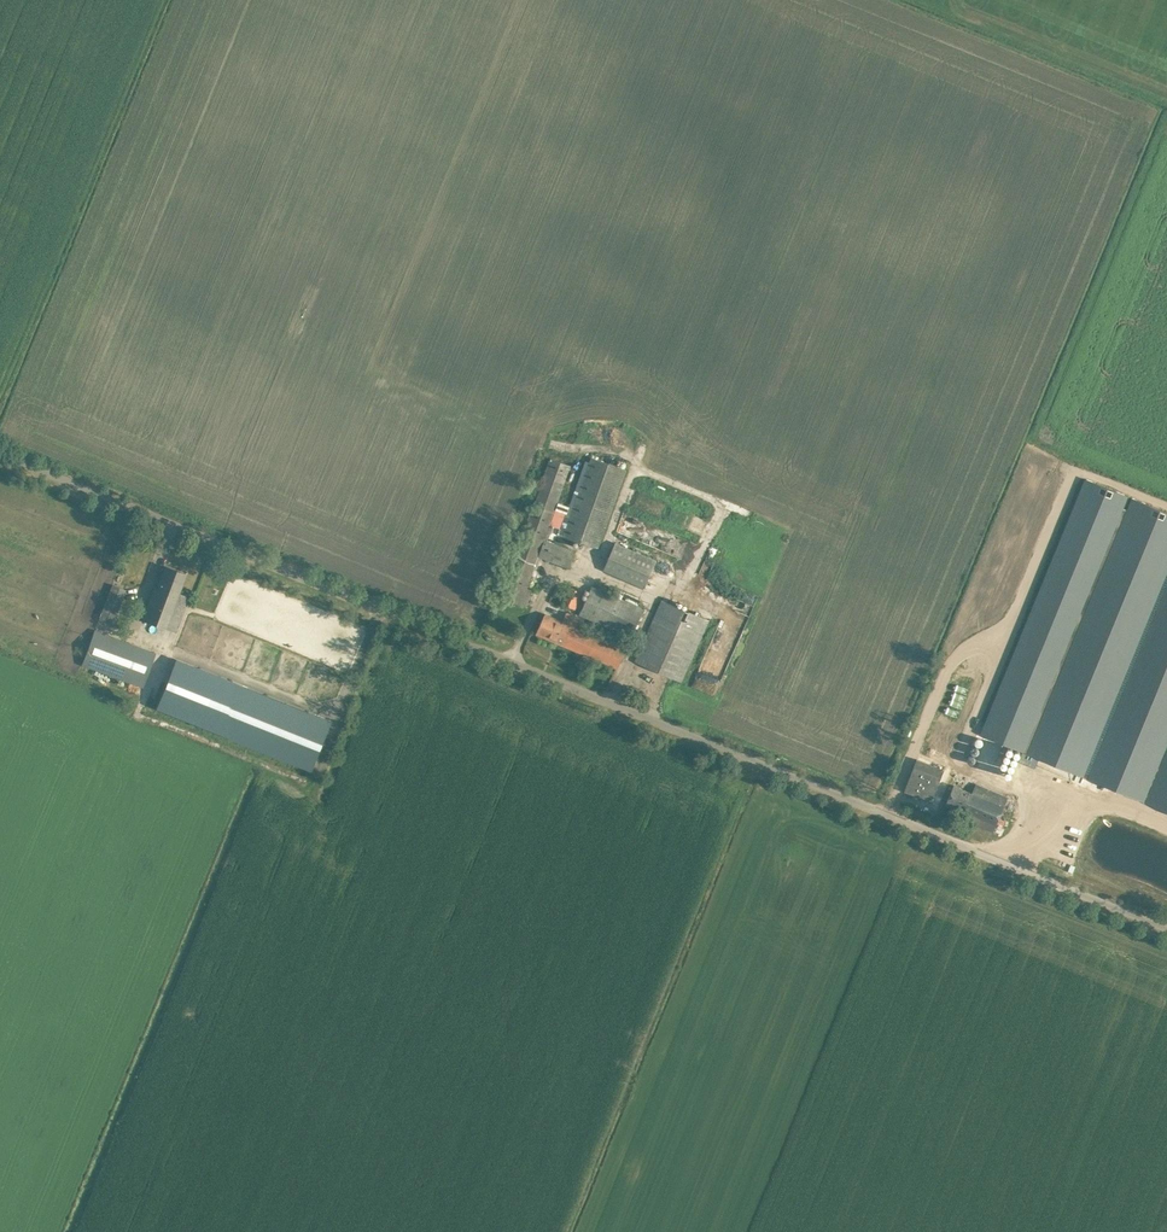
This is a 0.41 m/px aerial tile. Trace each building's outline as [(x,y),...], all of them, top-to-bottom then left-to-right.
[(557,533),(564,535),(598,547),(625,469),(591,457),(566,530),(559,527),(557,533)] [(552,458),(504,585),(501,595),(525,604),(531,588),(527,587),(538,557),(568,568),(575,550),(545,539),(572,465),(552,458)] [(984,734),(1166,809),(1166,510),(1144,500),(1138,515),(1114,505),(1120,491),(1097,481),(1091,496),(1082,492),(984,734)] [(604,570),(644,588),(656,560),(616,542),(604,570)] [(165,565),(161,577),(157,587),(155,586),(144,619),(178,631),(189,596),(179,593),(186,573),(165,565)] [(580,615),(631,638),(644,609),(608,593),(611,587),(600,582),(598,589),(593,586),(580,615)] [(562,604),(575,610),(582,592),(570,587),(562,604)] [(117,593),(108,590),(96,625),(104,628),(117,593)] [(663,600),(640,651),(635,662),(681,682),(709,621),(663,600)] [(546,614),(542,623),(537,634),(617,668),(622,657),(627,646),(581,626),(584,620),(568,613),(564,622),(546,614)] [(94,630),(81,665),(142,687),(155,652),(94,630)] [(175,658),(156,708),(313,770),(332,721),(175,658)] [(925,737),(918,756),(954,767),(960,748),(925,737)] [(1002,756),(995,773),(1029,788),(1036,771),(1002,756)] [(915,764),(904,790),(935,803),(946,776),(915,764)] [(954,785),(950,793),(946,804),(964,812),(961,819),(994,832),(1008,797),(976,784),(973,793),(954,785)] [(1054,843),(1050,852),(1057,855),(1061,846),(1054,843)]
